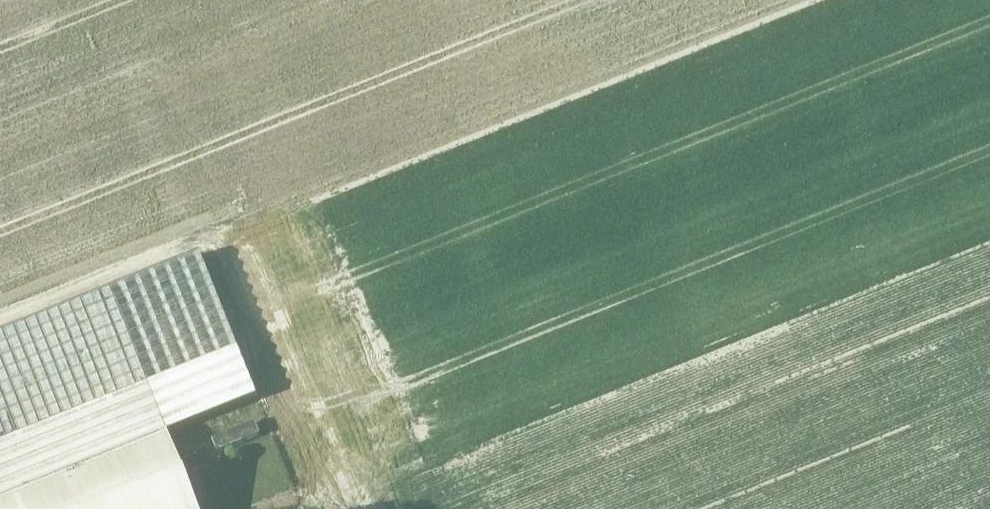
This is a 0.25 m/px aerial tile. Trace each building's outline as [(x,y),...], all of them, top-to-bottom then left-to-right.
[(200,253),(0,333),(0,508),(197,508),(169,439),(259,403),(200,253)] [(254,409),(209,426),(214,441),(259,424),(254,409)] [(190,447),(179,451),(196,494),(207,489),(190,447)]
